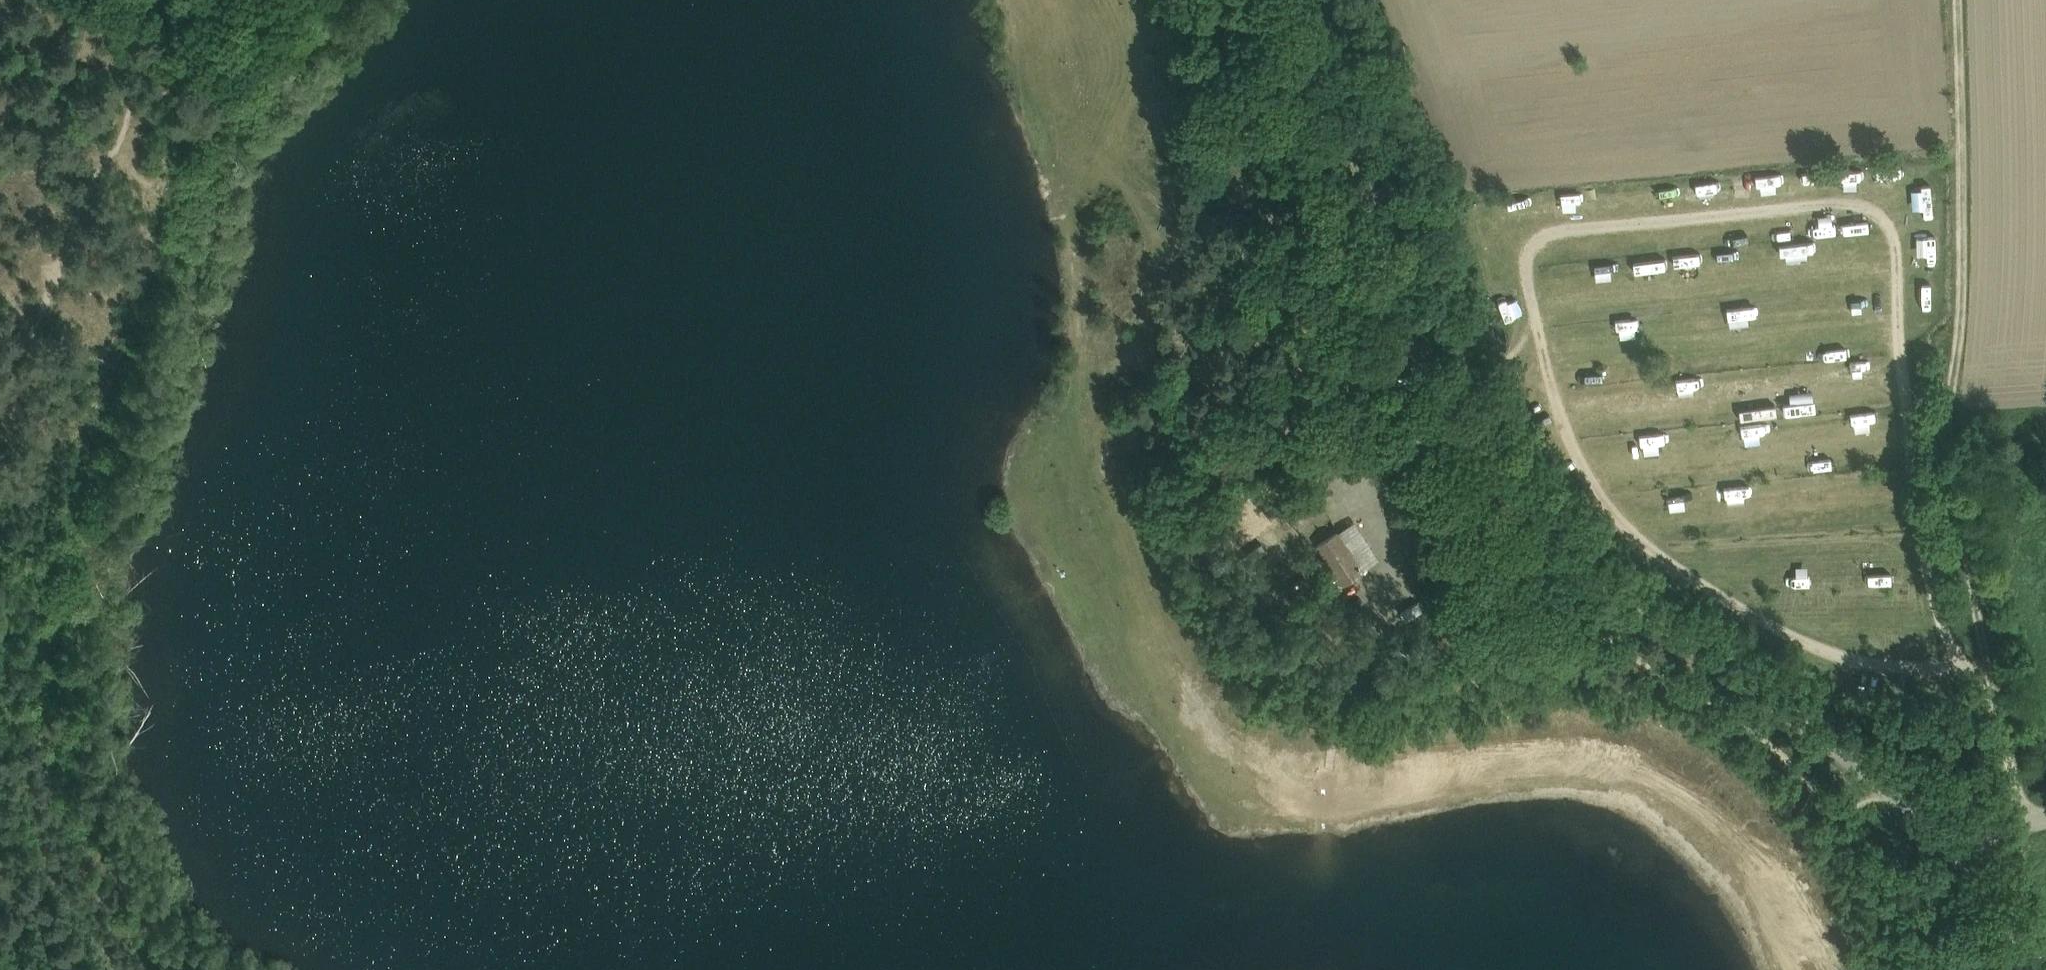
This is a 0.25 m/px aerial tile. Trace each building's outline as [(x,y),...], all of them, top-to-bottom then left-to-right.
[(1317,544),(1342,583),(1363,570),(1338,530),(1317,544)]
